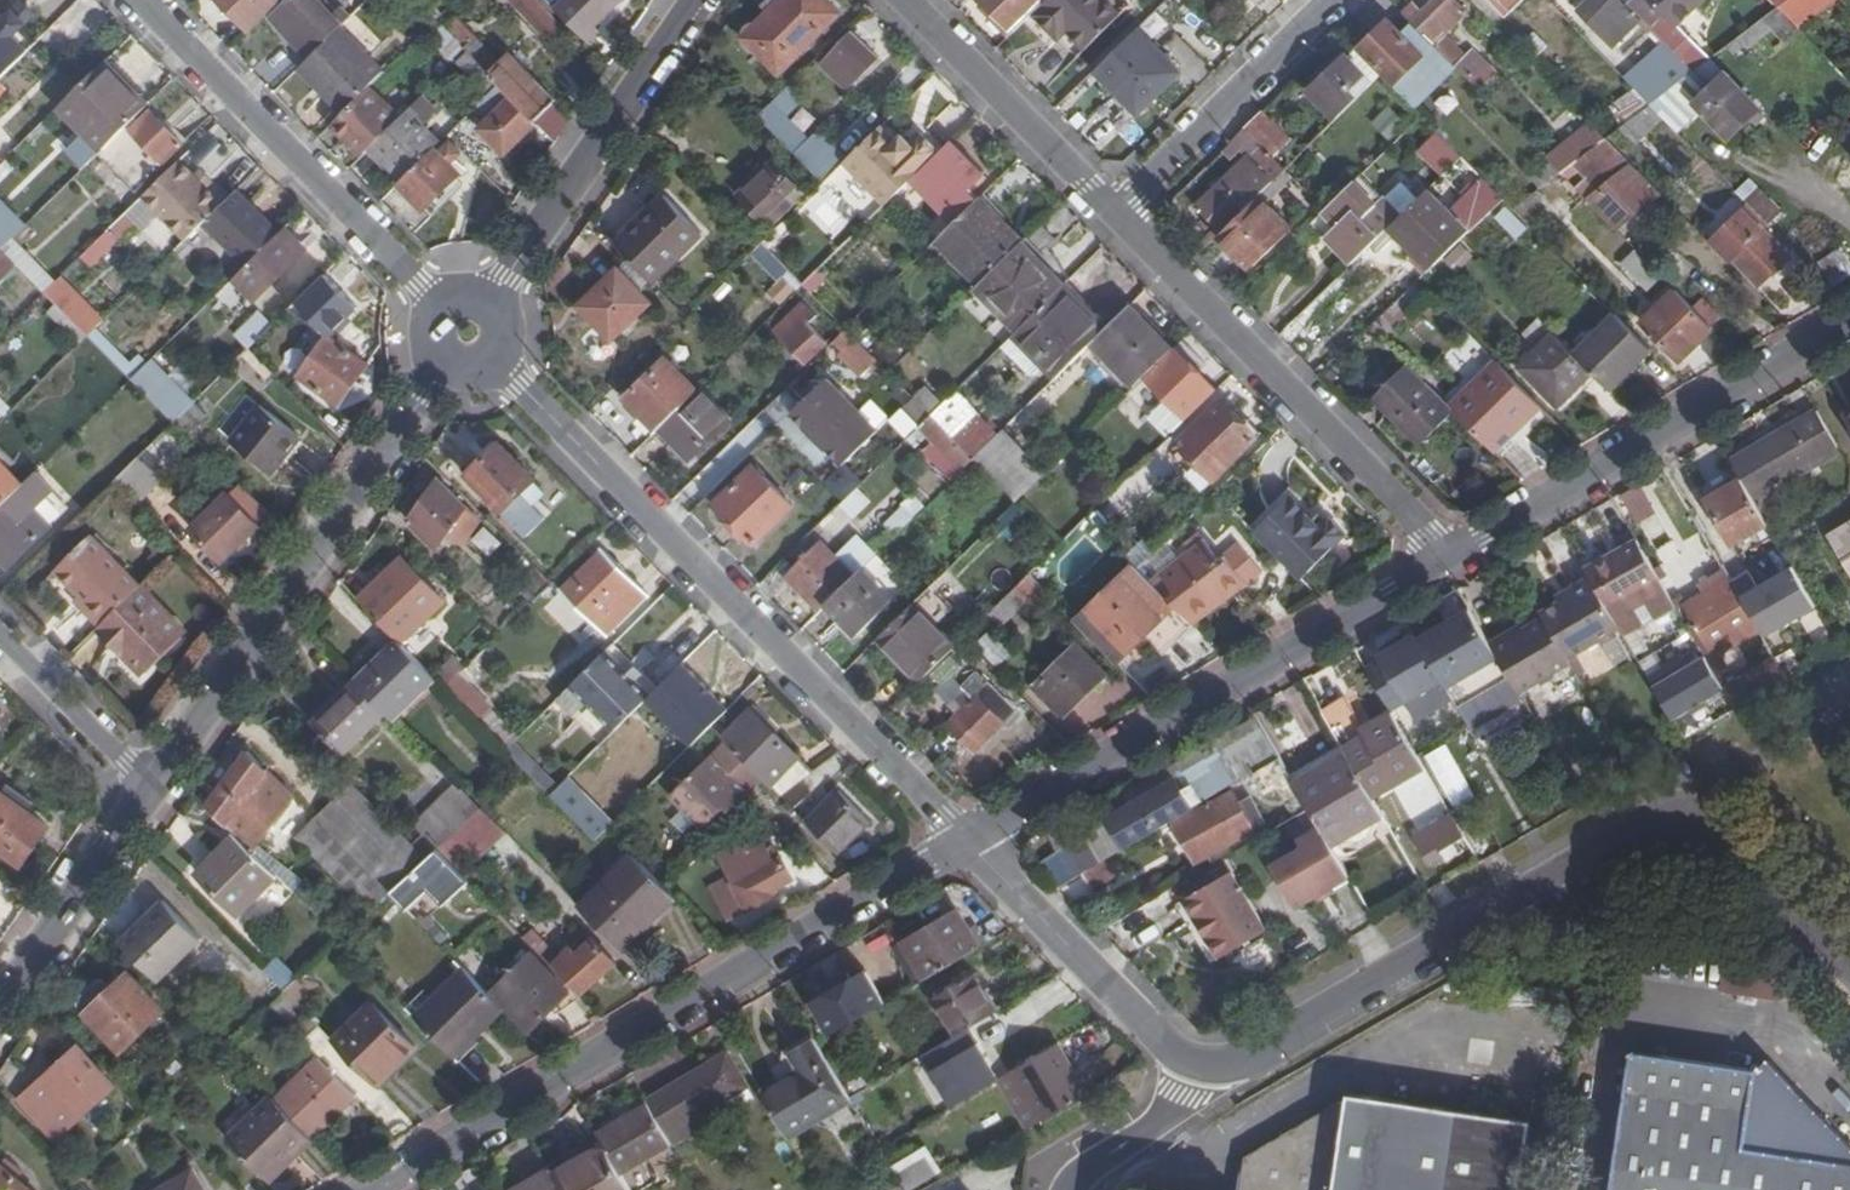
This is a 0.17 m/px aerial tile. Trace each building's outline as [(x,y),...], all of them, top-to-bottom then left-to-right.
[(254,32),(286,0),(222,0),(254,32)] [(328,44),(345,28),(356,17),(346,8),(336,19),(318,0),(295,0),(276,19),(311,56),(325,41),(328,44)] [(535,0),(514,0),(512,1),(549,39),(563,27),(535,0)] [(559,11),(593,45),(604,34),(596,26),(624,0),(570,0),(559,11)] [(748,38),(781,72),(843,13),(830,0),(786,0),(748,38)] [(1016,31),(1035,13),(1048,0),(987,0),(1016,31)] [(1035,13),(1053,31),(1062,23),(1070,31),(1087,49),(1113,24),(1090,0),(1048,0),(1035,13)] [(1411,19),(1415,23),(1455,64),(1465,54),(1445,31),(1469,11),(1458,0),(1433,0),(1423,9),(1418,4),(1406,14),(1411,19)] [(1586,14),(1615,44),(1640,21),(1620,0),(1599,0),(1586,14)] [(1630,4),(1672,48),(1696,73),(1698,72),(1712,60),(1678,25),(1703,0),(1634,0),(1630,4)] [(1833,0),(1791,0),(1780,8),(1798,26),(1833,0)] [(25,4),(17,12),(29,25),(38,16),(25,4)] [(31,52),(16,37),(29,25),(17,12),(4,25),(0,21),(0,83),(31,52)] [(456,16),(445,26),(472,54),(504,86),(517,99),(539,121),(558,103),(515,58),(506,66),(456,16)] [(440,66),(449,77),(472,54),(445,26),(440,20),(429,31),(452,55),(440,66)] [(1391,22),(1363,48),(1397,83),(1394,86),(1418,110),(1460,69),(1455,64),(1415,23),(1404,34),(1391,22)] [(1062,23),(1053,31),(1061,40),(1070,31),(1062,23)] [(388,71),(345,28),(328,44),(302,70),(345,114),(369,90),(388,71)] [(1140,29),(1097,69),(1118,91),(1160,50),(1140,29)] [(855,31),(822,64),(849,91),(882,58),(855,31)] [(1480,84),(1496,67),(1476,47),(1459,64),(1480,84)] [(1629,80),(1653,105),(1696,73),(1672,48),(1629,80)] [(1160,50),(1118,91),(1139,114),(1182,73),(1160,50)] [(1312,91),(1330,110),(1351,91),(1367,75),(1349,56),(1312,91)] [(66,105),(108,148),(133,124),(151,106),(110,63),(66,105)] [(1653,105),(1684,136),(1709,112),(1732,136),(1761,108),(1728,74),(1713,88),(1698,72),(1696,73),(1653,105)] [(805,97),(792,83),(759,116),(825,183),(838,171),(785,118),(805,97)] [(402,123),(369,90),(345,114),(336,123),(368,156),(378,146),(402,123)] [(1330,110),(1338,119),(1359,99),(1351,91),(1330,110)] [(507,152),(539,121),(517,99),(485,130),(507,152)] [(946,145),(971,117),(953,102),(929,129),(946,145)] [(1395,137),(1409,119),(1390,104),(1376,121),(1395,137)] [(138,128),(133,124),(108,148),(104,152),(141,190),(170,163),(167,159),(187,141),(156,110),(138,128)] [(443,144),(413,112),(402,123),(378,146),(408,178),(438,149),(443,144)] [(1303,154),(1264,113),(1247,129),(1286,171),(1303,154)] [(917,178),(944,152),(924,133),(913,144),(904,135),(898,141),(884,126),(847,162),(890,205),(917,178)] [(1200,205),(1225,231),(1286,171),(1247,129),(1236,140),(1251,156),(1200,205)] [(1647,202),(1662,193),(1608,139),(1585,157),(1589,163),(1580,170),(1589,182),(1579,189),(1614,226),(1629,217),(1624,209),(1643,196),(1647,202)] [(917,178),(959,222),(980,202),(970,191),(986,174),(954,141),(951,145),(944,152),(917,178)] [(443,155),(438,149),(408,178),(401,185),(427,211),(463,176),(454,166),(465,155),(455,145),(443,155)] [(1580,170),(1589,163),(1585,157),(1563,173),(1568,178),(1580,170)] [(761,168),(736,191),(763,219),(800,184),(776,159),(764,172),(761,168)] [(184,162),(148,196),(190,239),(218,212),(225,204),(209,187),(199,177),(184,162)] [(199,177),(209,187),(215,181),(205,171),(199,177)] [(1298,183),(1286,171),(1225,231),(1220,236),(1251,267),(1292,228),(1274,207),(1298,183)] [(1336,245),(1353,265),(1394,225),(1402,218),(1365,179),(1320,222),(1332,234),(1340,242),(1336,245)] [(225,204),(218,212),(259,256),(284,232),(290,226),(247,183),(225,204)] [(1491,185),(1456,218),(1470,233),(1504,198),(1491,185)] [(1394,225),(1435,268),(1463,240),(1470,233),(1456,218),(1430,191),(1402,218),(1394,225)] [(664,195),(616,240),(656,282),(702,236),(664,195)] [(1629,217),(1647,202),(1643,196),(1624,209),(1629,217)] [(82,254),(97,270),(159,213),(144,197),(82,254)] [(941,239),(983,282),(1024,242),(982,199),(980,202),(959,222),(941,239)] [(1729,261),(1734,256),(1763,228),(1769,222),(1749,202),(1710,241),(1729,261)] [(1509,205),(1498,217),(1519,238),(1531,227),(1509,205)] [(814,260),(823,270),(862,232),(845,213),(805,250),(784,229),(769,243),(784,257),(781,260),(797,276),(814,260)] [(1791,256),(1763,228),(1734,256),(1760,285),(1791,256)] [(305,252),(284,232),(259,256),(237,278),(257,299),(305,252)] [(1320,246),(1346,273),(1353,265),(1336,245),(1340,242),(1332,234),(1320,246)] [(976,288),(1020,331),(1067,285),(1024,242),(983,282),(976,288)] [(1623,265),(1647,286),(1658,273),(1634,252),(1623,265)] [(654,303),(621,268),(581,306),(615,340),(654,303)] [(331,270),(299,304),(337,339),(369,306),(331,270)] [(788,270),(770,291),(784,303),(802,283),(788,270)] [(64,279),(49,294),(61,306),(91,336),(106,321),(64,279)] [(1016,335),(1058,377),(1095,341),(1114,322),(1073,279),(1067,285),(1020,331),(1016,335)] [(1683,357),(1714,326),(1678,290),(1646,321),(1683,357)] [(778,328),(813,366),(836,343),(820,327),(829,318),(809,299),(778,328)] [(53,313),(83,344),(91,336),(61,306),(53,313)] [(1140,315),(1131,306),(1122,315),(1131,323),(1140,315)] [(252,347),(276,322),(261,308),(237,333),(252,347)] [(1614,390),(1655,350),(1618,314),(1577,353),(1591,367),(1614,390)] [(1095,341),(1138,385),(1148,376),(1174,350),(1140,315),(1131,323),(1122,315),(1114,322),(1095,341)] [(1558,398),(1591,367),(1577,353),(1552,329),(1520,358),(1558,398)] [(331,341),(304,378),(343,406),(371,368),(331,341)] [(264,383),(276,375),(257,345),(245,352),(264,383)] [(1148,376),(1189,419),(1218,390),(1177,347),(1174,350),(1148,376)] [(1495,451),(1544,406),(1497,358),(1449,404),(1462,418),(1495,451)] [(198,402),(154,359),(134,380),(176,423),(180,420),(196,404),(198,402)] [(628,397),(660,430),(663,428),(700,391),(669,359),(628,397)] [(1431,446),(1462,418),(1449,404),(1413,368),(1381,400),(1397,417),(1401,413),(1431,446)] [(881,431),(830,379),(795,414),(809,428),(846,465),(881,431)] [(885,385),(864,401),(890,436),(911,421),(885,385)] [(919,419),(943,400),(930,385),(907,404),(919,419)] [(734,420),(704,388),(700,391),(663,428),(693,460),(734,420)] [(998,436),(956,394),(934,415),(976,459),(998,436)] [(13,410),(0,397),(0,423),(13,410)] [(1227,401),(1176,446),(1210,484),(1260,439),(1227,401)] [(210,418),(196,404),(180,420),(193,433),(210,418)] [(305,436),(263,407),(236,443),(278,472),(305,436)] [(1778,485),(1842,447),(1820,409),(1733,459),(1741,473),(1744,479),(1758,501),(1780,489),(1778,485)] [(949,454),(964,470),(976,459),(934,415),(922,427),(935,442),(928,451),(940,463),(949,454)] [(1029,445),(1009,426),(998,436),(976,459),(995,478),(1029,445)] [(504,444),(470,476),(530,536),(548,518),(524,493),(539,479),(504,444)] [(0,459),(0,510),(25,486),(0,459)] [(162,485),(138,461),(112,487),(136,511),(162,485)] [(44,467),(25,486),(0,510),(0,554),(12,566),(53,526),(40,512),(65,488),(44,467)] [(720,502),(758,542),(798,506),(768,474),(763,478),(756,470),(720,502)] [(1741,473),(1726,482),(1728,487),(1744,479),(1741,473)] [(1749,535),(1770,523),(1758,501),(1744,479),(1728,487),(1709,498),(1736,542),(1749,535)] [(443,481),(413,522),(440,549),(452,532),(465,545),(482,521),(443,481)] [(1639,524),(1660,513),(1645,482),(1623,493),(1639,524)] [(1002,485),(989,498),(1006,515),(1019,502),(1002,485)] [(856,519),(876,501),(861,486),(841,504),(856,519)] [(263,526),(232,493),(195,530),(226,562),(263,526)] [(1293,496),(1258,532),(1304,580),(1349,535),(1332,518),(1328,522),(1323,527),(1311,514),(1293,496)] [(1006,515),(1000,521),(1014,536),(1034,517),(1019,502),(1006,515)] [(1323,527),(1328,522),(1315,509),(1311,514),(1323,527)] [(823,530),(843,541),(854,522),(833,511),(823,530)] [(1775,530),(1770,523),(1749,535),(1753,542),(1775,530)] [(487,525),(475,540),(493,555),(505,540),(487,525)] [(1831,539),(1849,572),(1849,528),(1831,539)] [(1189,543),(1194,550),(1207,541),(1202,534),(1189,543)] [(1612,609),(1664,578),(1640,537),(1621,548),(1622,552),(1590,571),(1592,575),(1612,609)] [(86,611),(105,631),(143,591),(143,590),(95,540),(60,573),(91,606),(86,611)] [(1180,592),(1170,599),(1189,617),(1225,591),(1228,595),(1259,572),(1240,547),(1222,561),(1207,541),(1194,550),(1165,572),(1180,592)] [(789,574),(823,610),(830,604),(856,577),(825,542),(789,574)] [(607,551),(564,591),(607,634),(649,592),(607,551)] [(408,559),(363,600),(401,639),(404,642),(447,600),(408,559)] [(1170,641),(1191,620),(1189,617),(1170,599),(1141,570),(1133,562),(1076,618),(1117,660),(1154,625),(1170,641)] [(1761,626),(1766,635),(1818,605),(1795,566),(1759,586),(1750,570),(1734,580),(1761,626)] [(893,602),(863,571),(856,577),(830,604),(859,634),(893,602)] [(1000,632),(1046,588),(1033,574),(987,619),(1000,632)] [(1698,616),(1689,621),(1709,655),(1761,626),(1734,580),(1731,574),(1688,598),(1698,616)] [(1572,657),(1623,627),(1612,609),(1592,575),(1571,588),(1573,593),(1544,610),(1547,614),(1572,657)] [(1679,604),(1664,578),(1612,609),(1623,627),(1628,635),(1679,604)] [(877,643),(919,686),(957,648),(936,626),(953,609),(932,588),(877,643)] [(186,636),(143,591),(105,631),(147,675),(186,636)] [(1392,663),(1373,673),(1394,708),(1412,697),(1423,715),(1456,696),(1462,706),(1513,674),(1493,641),(1473,608),(1472,606),(1456,615),(1458,617),(1419,640),(1389,658),(1392,663)] [(1511,631),(1493,641),(1513,674),(1522,690),(1573,660),(1572,657),(1547,614),(1513,635),(1511,631)] [(989,636),(975,647),(997,669),(1009,658),(989,636)] [(395,717),(436,675),(404,642),(401,639),(359,681),(389,711),(395,717)] [(573,685),(619,731),(663,687),(649,672),(633,656),(619,641),(573,685)] [(1078,644),(1036,685),(1065,715),(1108,675),(1078,644)] [(643,648),(633,656),(649,672),(657,663),(643,648)] [(1747,675),(1762,695),(1791,678),(1779,657),(1747,675)] [(1513,674),(1462,706),(1473,725),(1524,693),(1522,690),(1513,674)] [(346,752),(389,711),(359,681),(317,722),(346,752)] [(990,683),(951,723),(977,749),(1017,708),(990,683)] [(1682,728),(1735,699),(1726,684),(1673,712),(1682,728)] [(1590,699),(1559,717),(1574,741),(1605,726),(1590,699)] [(1351,704),(1328,716),(1345,744),(1366,732),(1351,704)] [(754,710),(728,738),(729,739),(766,778),(775,787),(784,796),(809,777),(814,773),(815,772),(754,710)] [(1180,758),(1195,783),(1221,768),(1232,787),(1247,779),(1234,757),(1272,735),(1258,712),(1180,758)] [(1376,799),(1429,769),(1397,714),(1366,732),(1345,744),(1347,748),(1351,755),(1376,799)] [(684,744),(663,723),(649,737),(669,758),(684,744)] [(703,737),(718,750),(729,739),(728,738),(715,725),(703,737)] [(1479,797),(1458,756),(1472,748),(1465,733),(1428,752),(1456,809),(1479,797)] [(1234,757),(1247,779),(1284,757),(1272,735),(1234,757)] [(734,808),(766,778),(729,739),(718,750),(673,794),(705,827),(719,813),(729,802),(734,808)] [(1347,748),(1295,777),(1300,786),(1351,755),(1347,748)] [(264,839),(299,797),(253,750),(211,807),(240,835),(282,876),(297,890),(306,881),(264,839)] [(1336,848),(1388,819),(1376,799),(1351,755),(1300,786),(1313,809),(1324,827),(1336,848)] [(1278,784),(1297,817),(1313,809),(1300,786),(1295,777),(1284,757),(1247,779),(1256,795),(1278,784)] [(1187,788),(1181,778),(1090,830),(1108,859),(1114,856),(1149,836),(1165,826),(1177,819),(1196,808),(1205,803),(1224,792),(1232,787),(1221,768),(1195,783),(1187,788)] [(424,830),(441,848),(485,807),(453,775),(409,815),(424,830)] [(616,823),(571,777),(554,794),(598,840),(612,826),(616,823)] [(816,786),(809,777),(784,796),(795,808),(816,786)] [(352,789),(321,819),(393,893),(441,848),(424,830),(408,847),(352,789)] [(843,790),(809,821),(841,853),(873,821),(843,790)] [(1231,805),(1224,792),(1205,803),(1196,808),(1177,819),(1198,856),(1251,829),(1243,816),(1257,809),(1250,795),(1231,805)] [(0,801),(0,847),(25,864),(51,828),(4,796),(0,801)] [(726,819),(734,808),(729,802),(719,813),(726,819)] [(464,871),(510,832),(485,807),(441,848),(464,871)] [(1440,848),(1466,834),(1462,827),(1456,816),(1417,838),(1430,861),(1443,854),(1440,848)] [(393,893),(321,819),(300,839),(371,912),(393,893)] [(1171,836),(1165,826),(1149,836),(1154,844),(1171,836)] [(1336,848),(1324,827),(1302,840),(1307,848),(1283,862),(1287,869),(1280,873),(1299,907),(1317,897),(1324,899),(1333,894),(1335,887),(1353,876),(1336,848)] [(750,853),(738,833),(713,847),(737,888),(720,898),(732,919),(774,894),(772,889),(795,876),(784,857),(778,860),(768,843),(750,853)] [(282,876),(240,835),(199,875),(240,917),(282,876)] [(448,902),(472,879),(464,871),(441,848),(393,893),(408,909),(428,890),(430,892),(435,888),(448,902)] [(625,948),(678,896),(671,888),(637,853),(583,906),(625,948)] [(1124,873),(1114,856),(1108,859),(1083,874),(1091,891),(1124,873)] [(1265,929),(1233,874),(1177,906),(1210,961),(1265,929)] [(167,903),(125,944),(160,982),(204,941),(167,903)] [(912,942),(931,976),(978,949),(959,916),(912,942)] [(535,928),(527,935),(559,969),(562,967),(584,991),(618,960),(596,937),(573,957),(568,952),(563,958),(535,928)] [(214,945),(199,961),(221,982),(236,966),(214,945)] [(551,1009),(569,991),(532,954),(516,969),(525,979),(501,1000),(530,1031),(551,1009)] [(280,956),(266,971),(285,988),(299,973),(280,956)] [(1723,990),(1785,999),(1788,977),(1726,967),(1723,990)] [(455,1057),(506,1009),(467,968),(437,997),(416,1017),(434,1034),(455,1057)] [(322,983),(309,970),(286,990),(299,1004),(322,983)] [(937,996),(959,1034),(1001,1010),(978,972),(937,996)] [(816,1004),(833,1033),(837,1031),(886,1003),(868,973),(854,982),(850,976),(827,989),(831,995),(816,1004)] [(118,988),(90,1014),(123,1050),(167,1013),(132,976),(118,988)] [(82,1005),(90,1014),(118,988),(111,980),(105,980),(82,1000),(82,1005)] [(428,988),(407,1007),(416,1017),(437,997),(428,988)] [(308,1039),(321,1026),(299,1004),(286,990),(274,1002),(308,1039)] [(557,1014),(575,999),(569,991),(551,1009),(557,1014)] [(417,1046),(373,1003),(334,1039),(378,1083),(417,1046)] [(870,1086),(837,1031),(833,1033),(812,1034),(849,1101),(853,1095),(870,1086)] [(794,1069),(761,1088),(789,1137),(849,1101),(812,1034),(801,1037),(787,1052),(794,1069)] [(22,1097),(59,1136),(70,1125),(103,1093),(116,1081),(78,1042),(22,1097)] [(1049,1117),(1050,1117),(1094,1091),(1065,1042),(1020,1068),(1049,1117)] [(731,1052),(649,1098),(652,1103),(675,1141),(712,1120),(705,1110),(750,1085),(751,1084),(731,1052)] [(1766,1064),(1755,1074),(1633,1055),(1613,1189),(1849,1189),(1849,1149),(1766,1064)] [(320,1060),(277,1100),(314,1138),(357,1098),(320,1060)] [(1005,1077),(1034,1126),(1049,1117),(1020,1068),(1005,1077)] [(757,1096),(750,1085),(705,1110),(712,1120),(713,1122),(757,1096)] [(103,1093),(70,1125),(86,1143),(120,1110),(103,1093)] [(1533,1123),(1348,1097),(1346,1107),(1337,1106),(1243,1159),(1240,1189),(1523,1189),(1533,1123)] [(296,1158),(316,1140),(314,1138),(277,1100),(275,1098),(232,1138),(269,1177),(292,1154),(296,1158)] [(649,1098),(598,1129),(601,1134),(652,1103),(649,1098)] [(624,1174),(677,1144),(675,1141),(652,1103),(601,1134),(608,1146),(624,1174)] [(624,1174),(608,1146),(557,1176),(566,1189),(634,1189),(624,1174)] [(929,1147),(894,1165),(908,1189),(942,1171),(929,1147)] [(272,1182),(296,1158),(292,1154),(269,1177),(272,1182)] [(0,1164),(0,1189),(35,1189),(1,1163),(0,1164)] [(557,1176),(553,1168),(515,1189),(566,1189),(557,1176)] [(158,1189),(207,1189),(195,1169),(158,1189)]
